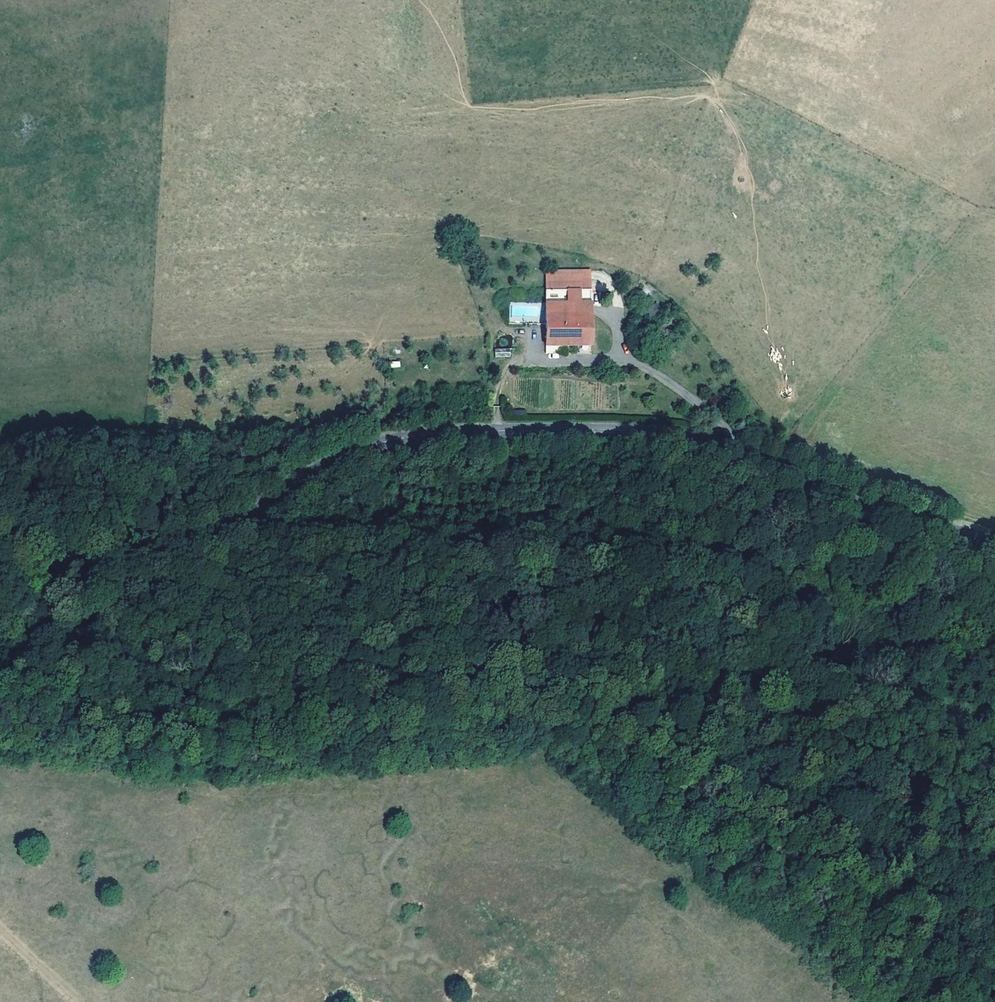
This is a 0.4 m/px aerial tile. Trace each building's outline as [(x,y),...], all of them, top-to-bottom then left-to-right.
[(560,346),(590,346),(590,291),(545,291),(546,353),(560,353),(560,346)] [(495,357),(511,357),(510,348),(495,348),(495,357)]
